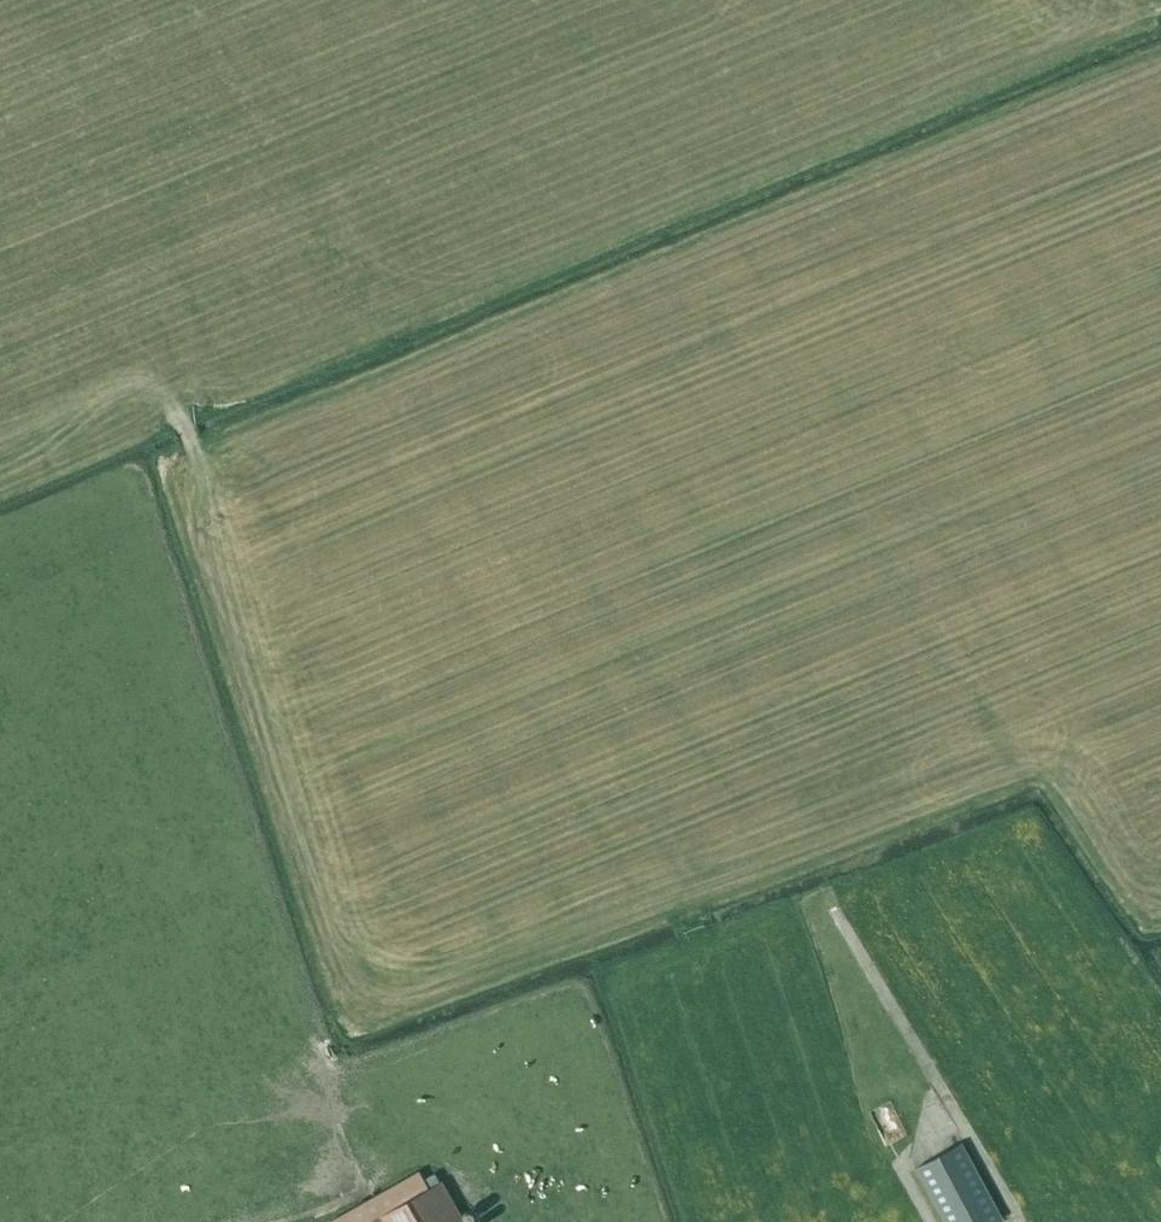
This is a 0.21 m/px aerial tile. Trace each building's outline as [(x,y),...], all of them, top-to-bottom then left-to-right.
[(941,1221),(994,1221),(999,1219),(956,1145),(911,1171),(941,1221)] [(331,1220),(332,1221),(466,1221),(444,1182),(430,1190),(420,1172),(331,1220)]
